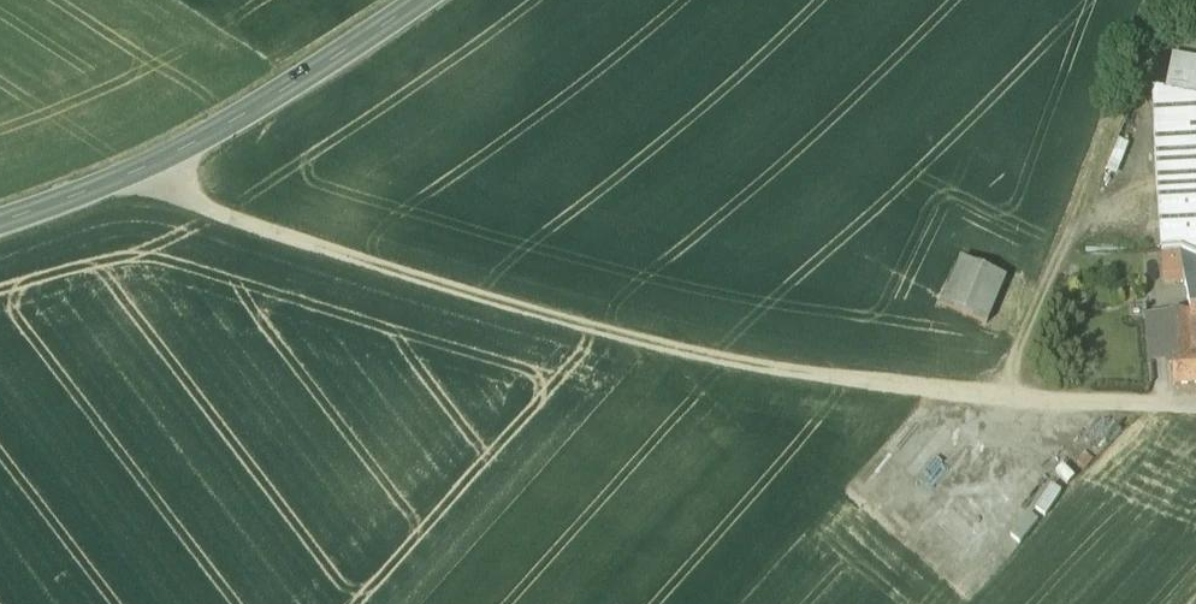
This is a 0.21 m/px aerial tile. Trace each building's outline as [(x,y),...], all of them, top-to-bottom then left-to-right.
[(1152,90),(1161,252),(1180,251),(1179,237),(1195,237),(1195,98),(1152,90)] [(1179,237),(1180,251),(1195,258),(1195,237),(1179,237)] [(1180,251),(1161,252),(1163,279),(1183,278),(1180,251)] [(1180,251),(1183,278),(1187,299),(1195,298),(1195,258),(1180,251)] [(1005,280),(961,262),(942,306),(986,325),(1005,280)] [(1187,299),(1190,315),(1191,319),(1194,318),(1195,318),(1195,298),(1187,299)] [(1195,347),(1194,318),(1191,319),(1190,315),(1167,316),(1169,359),(1173,359),(1174,386),(1195,384),(1195,347)] [(1167,316),(1147,318),(1149,361),(1169,359),(1167,316)]
